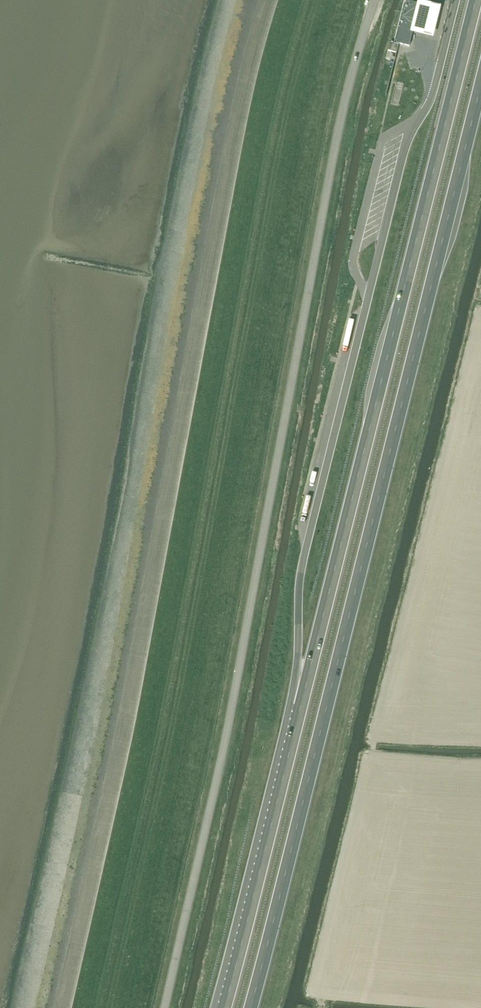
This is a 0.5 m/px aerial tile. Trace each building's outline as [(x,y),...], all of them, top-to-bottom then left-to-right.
[(422,0),(419,0),(411,33),(434,38),(442,4),(422,0)] [(413,33),(414,27),(420,4),(406,1),(396,43),(409,46),(413,33)] [(398,45),(390,43),(388,51),(396,52),(397,50),(398,50),(398,48),(397,48),(398,45)]
